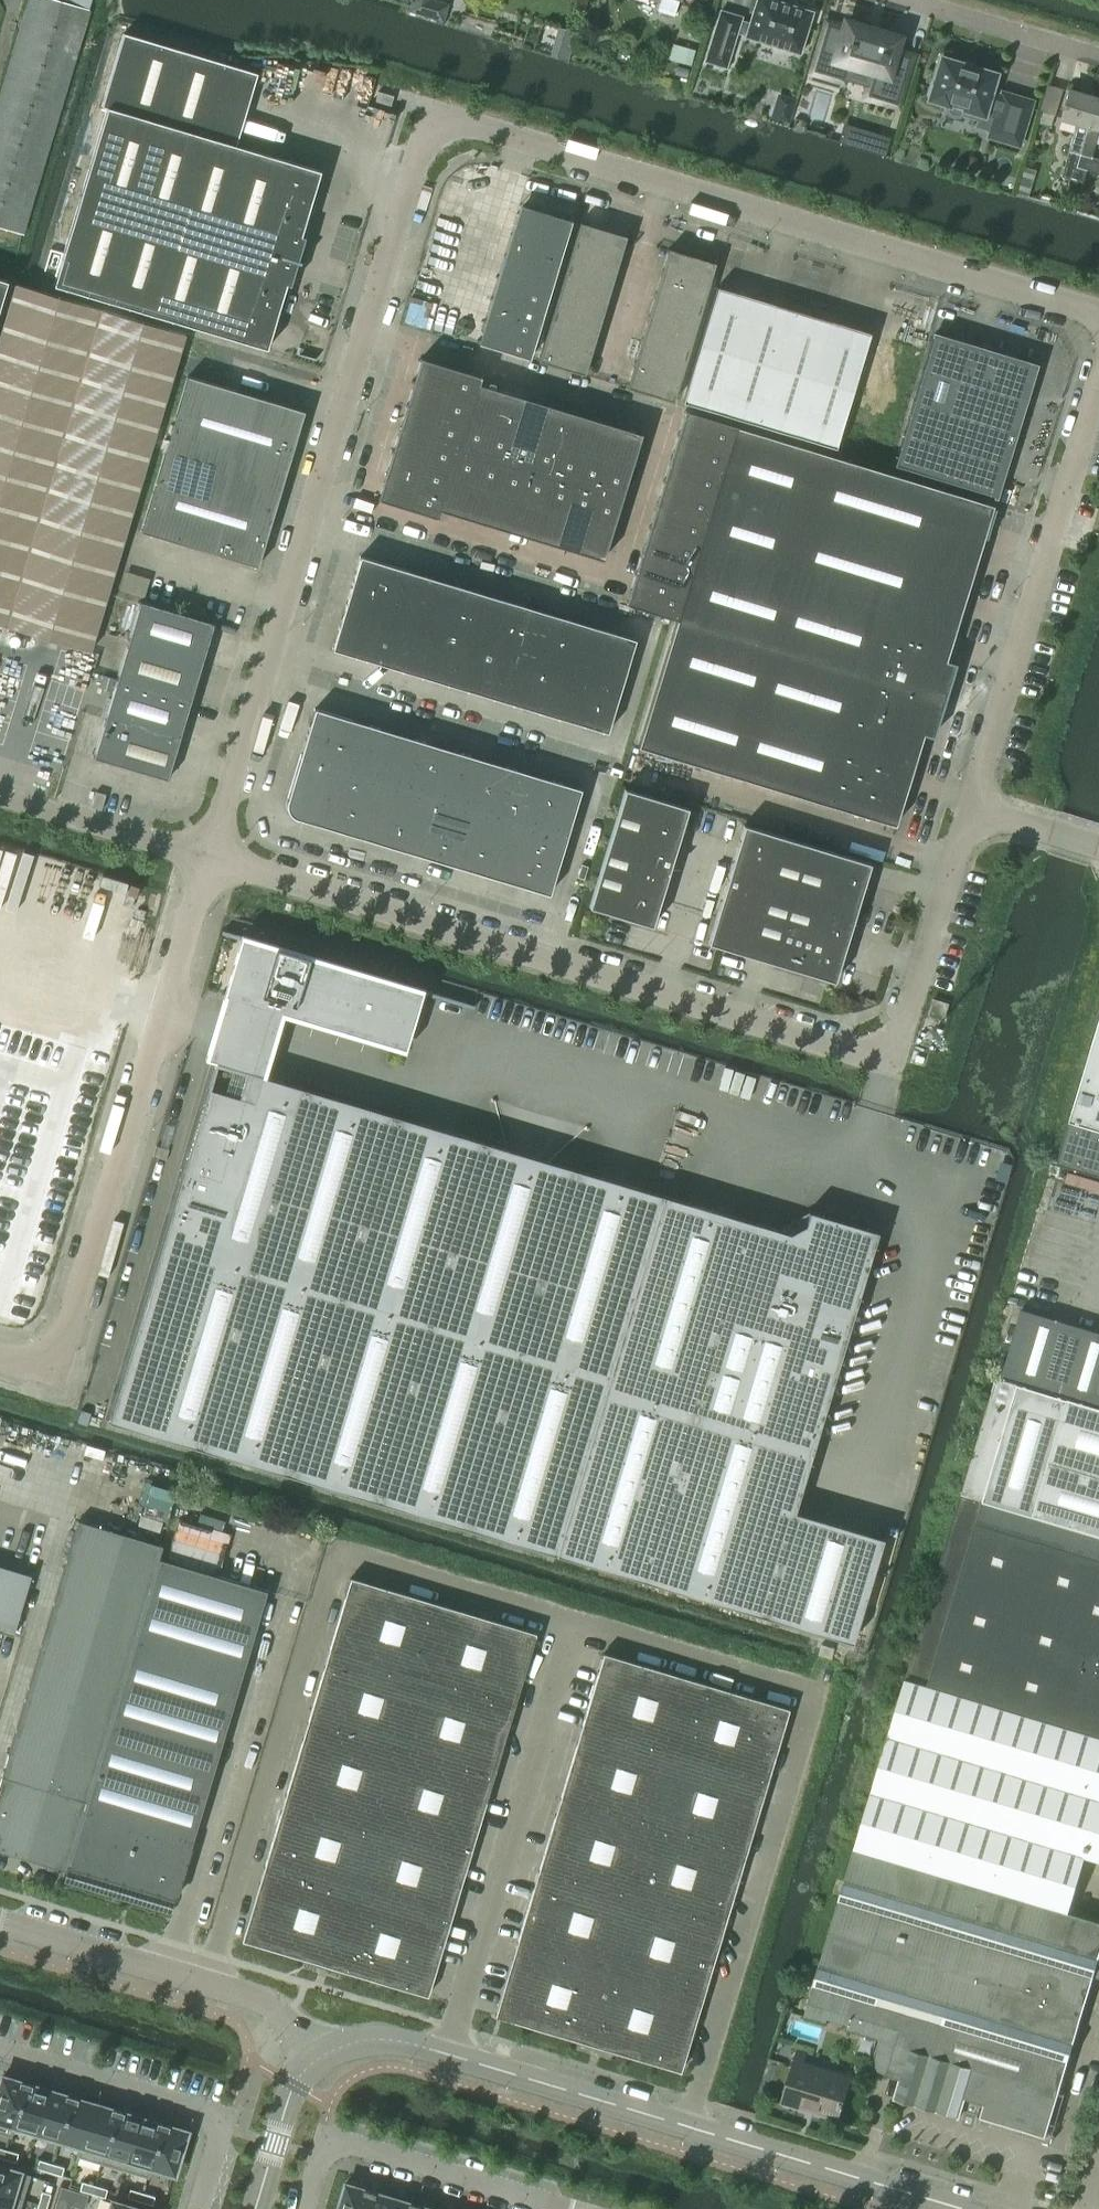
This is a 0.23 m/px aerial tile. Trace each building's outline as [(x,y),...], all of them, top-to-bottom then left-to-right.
[(89,0),(64,0),(63,1),(59,0),(30,0),(0,102),(0,227),(20,233),(89,0)] [(409,7),(409,9),(409,10),(410,10),(412,11),(413,12),(414,12),(416,13),(417,13),(418,13),(419,13),(420,13),(422,14),(422,15),(424,15),(426,16),(427,17),(429,18),(430,19),(432,19),(439,21),(442,21),(443,19),(444,16),(445,15),(445,12),(447,6),(447,3),(446,2),(445,2),(443,2),(439,0),(411,0),(411,1),(411,3),(409,7)] [(740,16),(719,10),(703,60),(724,67),(735,32),(744,35),(743,36),(798,53),(799,49),(808,52),(815,27),(807,25),(811,11),(776,0),(754,0),(748,22),(739,19),(740,16)] [(826,21),(812,70),(842,79),(847,62),(873,70),(866,95),(896,104),(911,55),(894,50),(898,36),(845,21),(843,26),(826,21)] [(235,145),(257,73),(124,33),(75,194),(293,259),(319,170),(235,145)] [(695,49),(672,43),(667,58),(690,65),(695,49)] [(952,52),(951,51),(949,50),(947,49),(945,49),(942,49),(941,49),(939,50),(937,51),(936,53),(935,54),(934,56),(923,93),(927,95),(926,98),(944,103),(943,105),(944,107),(944,108),(944,110),(946,112),(946,113),(948,114),(950,115),(952,115),(954,115),(956,115),(958,114),(960,113),(961,112),(962,110),(962,108),(979,113),(975,124),(988,128),(986,135),(1016,144),(1029,101),(999,92),(999,95),(987,91),(992,73),(974,68),(975,66),(957,61),(957,63),(954,62),(954,60),(954,59),(954,56),(954,55),(953,54),(952,52)] [(1073,165),(1093,97),(1066,89),(1058,116),(1074,121),(1058,174),(1079,181),(1083,168),(1073,165)] [(375,101),(390,105),(394,95),(378,90),(375,101)] [(1079,181),(1084,164),(1098,168),(1098,166),(1098,158),(1087,154),(1095,127),(1098,128),(1098,99),(1093,97),(1073,165),(1083,168),(1079,181)] [(842,128),(838,141),(885,154),(890,136),(868,130),(867,136),(842,128)] [(75,194),(48,283),(266,348),(293,259),(75,194)] [(526,215),(516,212),(477,342),(529,357),(570,219),(529,206),(526,215)] [(572,245),(619,259),(626,235),(579,221),(572,245)] [(619,259),(572,245),(565,268),(612,282),(619,259)] [(661,272),(707,286),(715,262),(668,248),(661,272)] [(612,282),(565,268),(558,291),(605,305),(612,282)] [(654,295),(700,309),(707,286),(661,272),(654,295)] [(184,333),(15,283),(0,334),(0,624),(89,651),(184,333)] [(869,332),(716,286),(682,401),(835,447),(869,332)] [(552,313),(598,327),(605,305),(558,291),(552,313)] [(700,309),(654,295),(647,317),(694,331),(700,309)] [(598,327),(552,313),(545,336),(591,350),(598,327)] [(694,331),(647,317),(640,340),(687,354),(694,331)] [(933,334),(893,464),(995,495),(1034,364),(933,334)] [(591,350),(545,336),(538,360),(584,374),(591,350)] [(687,354),(640,340),(633,363),(680,377),(687,354)] [(420,358),(413,382),(472,399),(477,384),(479,376),(420,358)] [(680,377),(633,363),(626,387),(673,401),(680,377)] [(187,375),(141,530),(257,565),(304,410),(187,375)] [(413,382),(406,405),(465,423),(472,399),(413,382)] [(465,423),(457,446),(482,454),(500,391),(477,384),(472,399),(465,423)] [(500,391),(482,454),(505,461),(524,398),(500,391)] [(524,398),(505,461),(528,468),(547,405),(524,398)] [(406,405),(399,429),(457,446),(465,423),(406,405)] [(547,405),(528,468),(552,475),(570,412),(547,405)] [(685,409),(677,434),(728,449),(735,425),(685,409)] [(570,412),(552,475),(575,481),(593,419),(570,412)] [(593,419),(575,481),(598,488),(617,426),(593,419)] [(992,504),(735,425),(728,449),(720,472),(713,496),(706,519),(699,543),(692,566),(685,588),(676,617),(637,746),(894,824),(992,504)] [(617,426),(598,488),(621,495),(640,433),(617,426)] [(399,429),(392,452),(450,470),(457,446),(399,429)] [(677,434),(670,457),(720,472),(728,449),(677,434)] [(443,493),(438,509),(463,516),(482,454),(457,446),(450,470),(443,493)] [(392,452),(385,476),(443,493),(450,470),(392,452)] [(482,454),(463,516),(486,523),(505,461),(482,454)] [(670,457),(663,480),(713,496),(720,472),(670,457)] [(505,461),(486,523),(510,530),(528,468),(505,461)] [(528,468),(510,530),(533,537),(552,475),(528,468)] [(552,475),(533,537),(556,544),(575,481),(552,475)] [(385,476),(378,499),(436,516),(438,509),(443,493),(385,476)] [(706,519),(713,496),(663,480),(656,504),(706,519)] [(575,481),(556,544),(580,551),(598,488),(575,481)] [(598,488),(580,551),(603,558),(621,495),(598,488)] [(656,504),(649,527),(699,543),(706,519),(656,504)] [(692,566),(699,543),(649,527),(642,551),(692,566)] [(685,588),(692,566),(642,551),(635,573),(685,588)] [(332,648),(607,731),(635,638),(360,555),(332,648)] [(676,617),(685,588),(635,573),(626,602),(676,617)] [(140,600),(128,640),(201,662),(213,622),(140,600)] [(128,640),(116,678),(190,700),(201,662),(128,640)] [(105,717),(178,739),(190,700),(116,678),(105,717)] [(287,798),(286,800),(286,803),(286,806),(286,808),(288,811),(289,813),(291,815),(294,817),(296,818),(296,817),(549,893),(580,788),(314,708),(287,798)] [(105,717),(93,756),(167,778),(178,739),(105,717)] [(651,925),(657,907),(687,807),(624,788),(588,906),(651,925)] [(105,793),(95,791),(91,806),(101,809),(105,793)] [(834,981),(838,966),(870,862),(743,824),(707,942),(834,981)] [(215,1061),(108,1420),(763,1615),(794,1510),(877,1231),(808,1210),(804,1223),(789,1232),(265,1076),(283,1015),(404,1051),(422,992),(423,989),(389,979),(247,937),(240,935),(204,1057),(215,1061)] [(931,996),(926,1014),(942,1019),(947,1001),(931,996)] [(1067,1117),(1098,1126),(1098,1008),(1067,1117)] [(1022,1309),(1003,1372),(1098,1400),(1098,1332),(1022,1309)] [(906,1676),(929,1683),(978,1518),(1098,1554),(1098,1406),(1070,1398),(997,1376),(906,1676)] [(1098,1733),(1098,1554),(978,1518),(929,1683),(1098,1733)] [(159,1544),(76,1520),(0,1776),(0,1842),(66,1862),(159,1544)] [(174,1894),(265,1587),(158,1556),(67,1862),(174,1894)] [(0,1564),(0,1629),(9,1631),(27,1572),(0,1564)] [(426,1993),(534,1630),(349,1575),(241,1938),(426,1993)] [(679,2068),(786,1707),(602,1652),(494,2013),(679,2068)] [(929,1683),(906,1676),(856,1845),(1068,1909),(1087,1845),(1098,1849),(1098,1733),(929,1683)] [(895,2095),(960,2114),(965,2095),(984,2100),(981,2113),(1045,2133),(1098,1952),(1098,1918),(1068,1909),(856,1845),(805,2014),(826,2021),(827,2018),(846,2024),(846,2026),(880,2037),(881,2036),(911,2045),(902,2075),(901,2075),(895,2095)] [(881,2036),(880,2037),(871,2067),(900,2075),(894,2095),(895,2095),(901,2075),(902,2075),(911,2045),(881,2036)] [(837,2115),(849,2075),(826,2068),(824,2072),(806,2067),(807,2062),(795,2058),(783,2099),(837,2115)] [(26,2081),(20,2079),(19,2080),(1,2075),(0,2080),(0,2132),(10,2135),(26,2081)] [(26,2081),(10,2135),(11,2135),(14,2125),(36,2131),(48,2089),(31,2084),(32,2083),(26,2081)] [(48,2089),(36,2131),(58,2138),(71,2095),(65,2093),(65,2094),(48,2089)] [(71,2095),(58,2138),(80,2145),(77,2155),(78,2155),(94,2103),(77,2098),(77,2097),(71,2095)] [(94,2103),(78,2155),(101,2162),(117,2108),(111,2107),(111,2108),(94,2103)] [(117,2108),(101,2162),(124,2169),(140,2116),(123,2111),(123,2110),(117,2108)] [(140,2116),(124,2169),(147,2176),(163,2122),(157,2120),(156,2121),(140,2116)] [(163,2122),(147,2176),(148,2176),(151,2166),(174,2172),(186,2130),(168,2125),(169,2124),(163,2122)] [(6,2148),(3,2157),(16,2161),(18,2152),(6,2148)] [(49,2171),(51,2162),(39,2158),(36,2167),(49,2171)] [(51,2162),(49,2171),(61,2174),(64,2166),(51,2162)] [(22,2198),(29,2174),(0,2165),(0,2191),(22,2198)] [(92,2192),(94,2184),(82,2180),(79,2189),(92,2192)] [(368,2189),(362,2187),(362,2188),(344,2183),(336,2208),(362,2208),(368,2189)] [(94,2184),(92,2192),(104,2196),(107,2188),(94,2184)] [(70,2208),(71,2205),(74,2205),(82,2207),(83,2207),(84,2206),(85,2205),(86,2200),(87,2198),(87,2196),(87,2193),(86,2192),(83,2191),(83,2190),(82,2190),(81,2190),(81,2189),(80,2189),(80,2190),(77,2190),(74,2189),(72,2188),(70,2187),(69,2187),(68,2187),(66,2186),(63,2185),(60,2185),(58,2192),(58,2193),(55,2202),(53,2208),(70,2208)] [(140,2200),(142,2191),(130,2187),(127,2196),(140,2200)] [(362,2208),(387,2208),(391,2197),(374,2192),(374,2191),(368,2189),(362,2208)] [(38,2202),(47,2205),(50,2192),(42,2190),(38,2202)] [(22,2198),(0,2191),(0,2208),(19,2208),(22,2198)] [(142,2191),(140,2200),(152,2204),(155,2195),(142,2191)] [(387,2208),(412,2208),(414,2203),(408,2201),(408,2202),(391,2197),(387,2208)] [(111,2198),(107,2208),(146,2208),(111,2198)]
